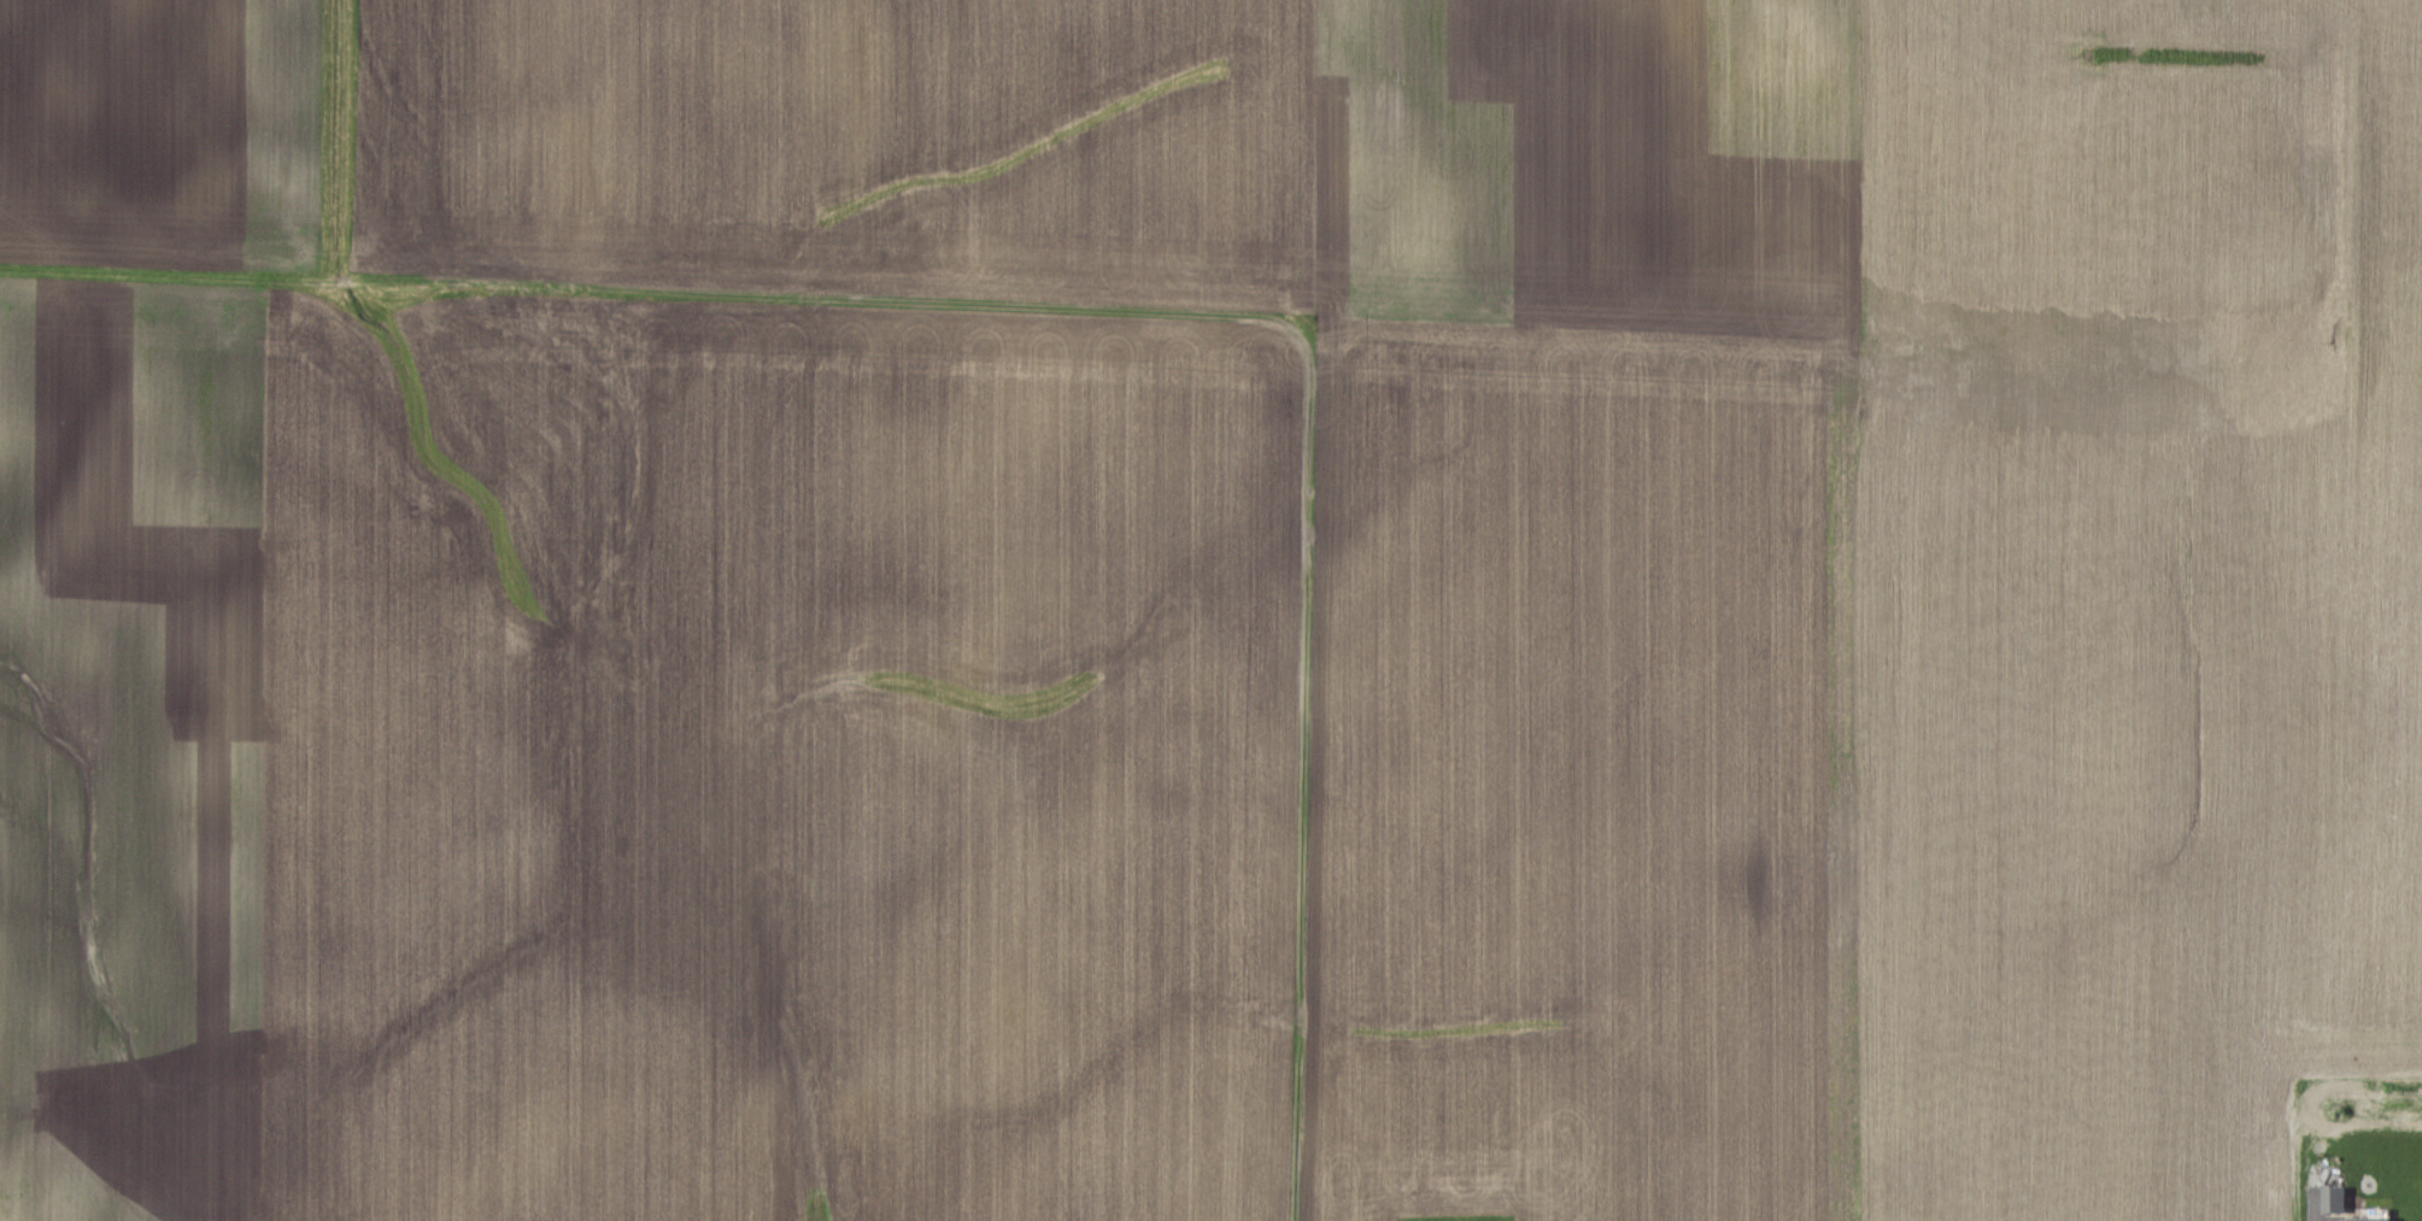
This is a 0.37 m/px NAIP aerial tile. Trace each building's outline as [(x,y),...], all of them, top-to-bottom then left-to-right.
[(2329,1189),(2330,1215),(2352,1215),(2352,1189),(2329,1189)]
